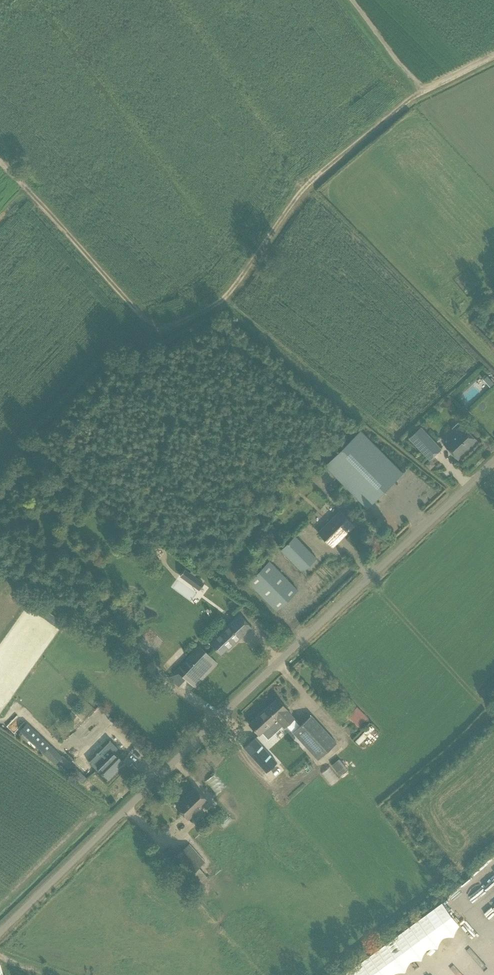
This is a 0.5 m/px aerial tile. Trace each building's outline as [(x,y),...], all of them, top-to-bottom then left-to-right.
[(362,206),(353,215),(364,226),(373,217),(362,206)] [(409,438),(423,452),(430,460),(441,449),(435,441),(421,427),(409,438)] [(476,439),(469,432),(464,427),(445,444),(458,458),(466,451),(465,450),(476,439)] [(325,466),(360,501),(367,508),(403,473),(396,466),(361,430),(325,466)] [(354,525),(347,518),(340,511),(319,532),(326,539),(333,547),(354,525)] [(294,536),(280,550),(282,552),(294,565),(301,572),(316,558),(309,551),(296,538),(294,536)] [(248,583),(269,604),(276,611),(297,590),(270,562),(248,583)] [(212,583),(211,584),(199,574),(195,579),(213,595),(219,589),(212,583)] [(239,614),(209,642),(213,647),(220,654),(238,638),(239,639),(251,627),(245,620),(239,614)] [(217,663),(210,656),(199,645),(175,671),(169,678),(178,686),(185,678),(194,687),(217,663)] [(138,673),(133,678),(141,685),(146,680),(138,673)] [(277,718),(276,719),(281,724),(284,727),(294,718),(286,710),(287,710),(277,699),(267,708),(277,718)] [(9,706),(4,712),(9,717),(15,710),(9,706)] [(360,727),(368,719),(357,707),(347,716),(360,727)] [(267,708),(249,724),(259,735),(262,732),(267,737),(281,724),(276,719),(267,708)] [(71,712),(66,717),(71,722),(76,716),(71,712)] [(304,745),(322,728),(311,715),(293,732),(304,745)] [(49,758),(56,750),(33,729),(27,722),(19,730),(49,758)] [(322,728),(304,745),(318,759),(336,743),(322,728)] [(374,728),(358,741),(363,748),(380,734),(374,728)] [(255,738),(244,748),(266,773),(277,763),(255,738)] [(120,755),(125,749),(115,740),(110,745),(120,755)] [(107,747),(92,763),(97,768),(101,772),(108,779),(113,773),(113,772),(122,762),(115,755),(112,752),(107,747)] [(339,759),(331,765),(339,776),(347,770),(339,759)] [(221,797),(231,789),(219,775),(210,782),(221,797)] [(206,801),(202,796),(195,788),(176,806),(183,813),(188,819),(206,801)] [(221,818),(226,830),(235,826),(231,815),(221,818)] [(169,861),(184,879),(186,878),(195,887),(206,877),(198,868),(205,862),(189,844),(182,849),(169,861)] [(350,974),(400,974),(460,936),(475,936),(475,927),(461,906),(468,901),(471,901),(472,898),(469,894),(462,894),(400,934),(400,942),(350,974)] [(431,965),(441,974),(444,974),(446,973),(435,961),(431,965)]
